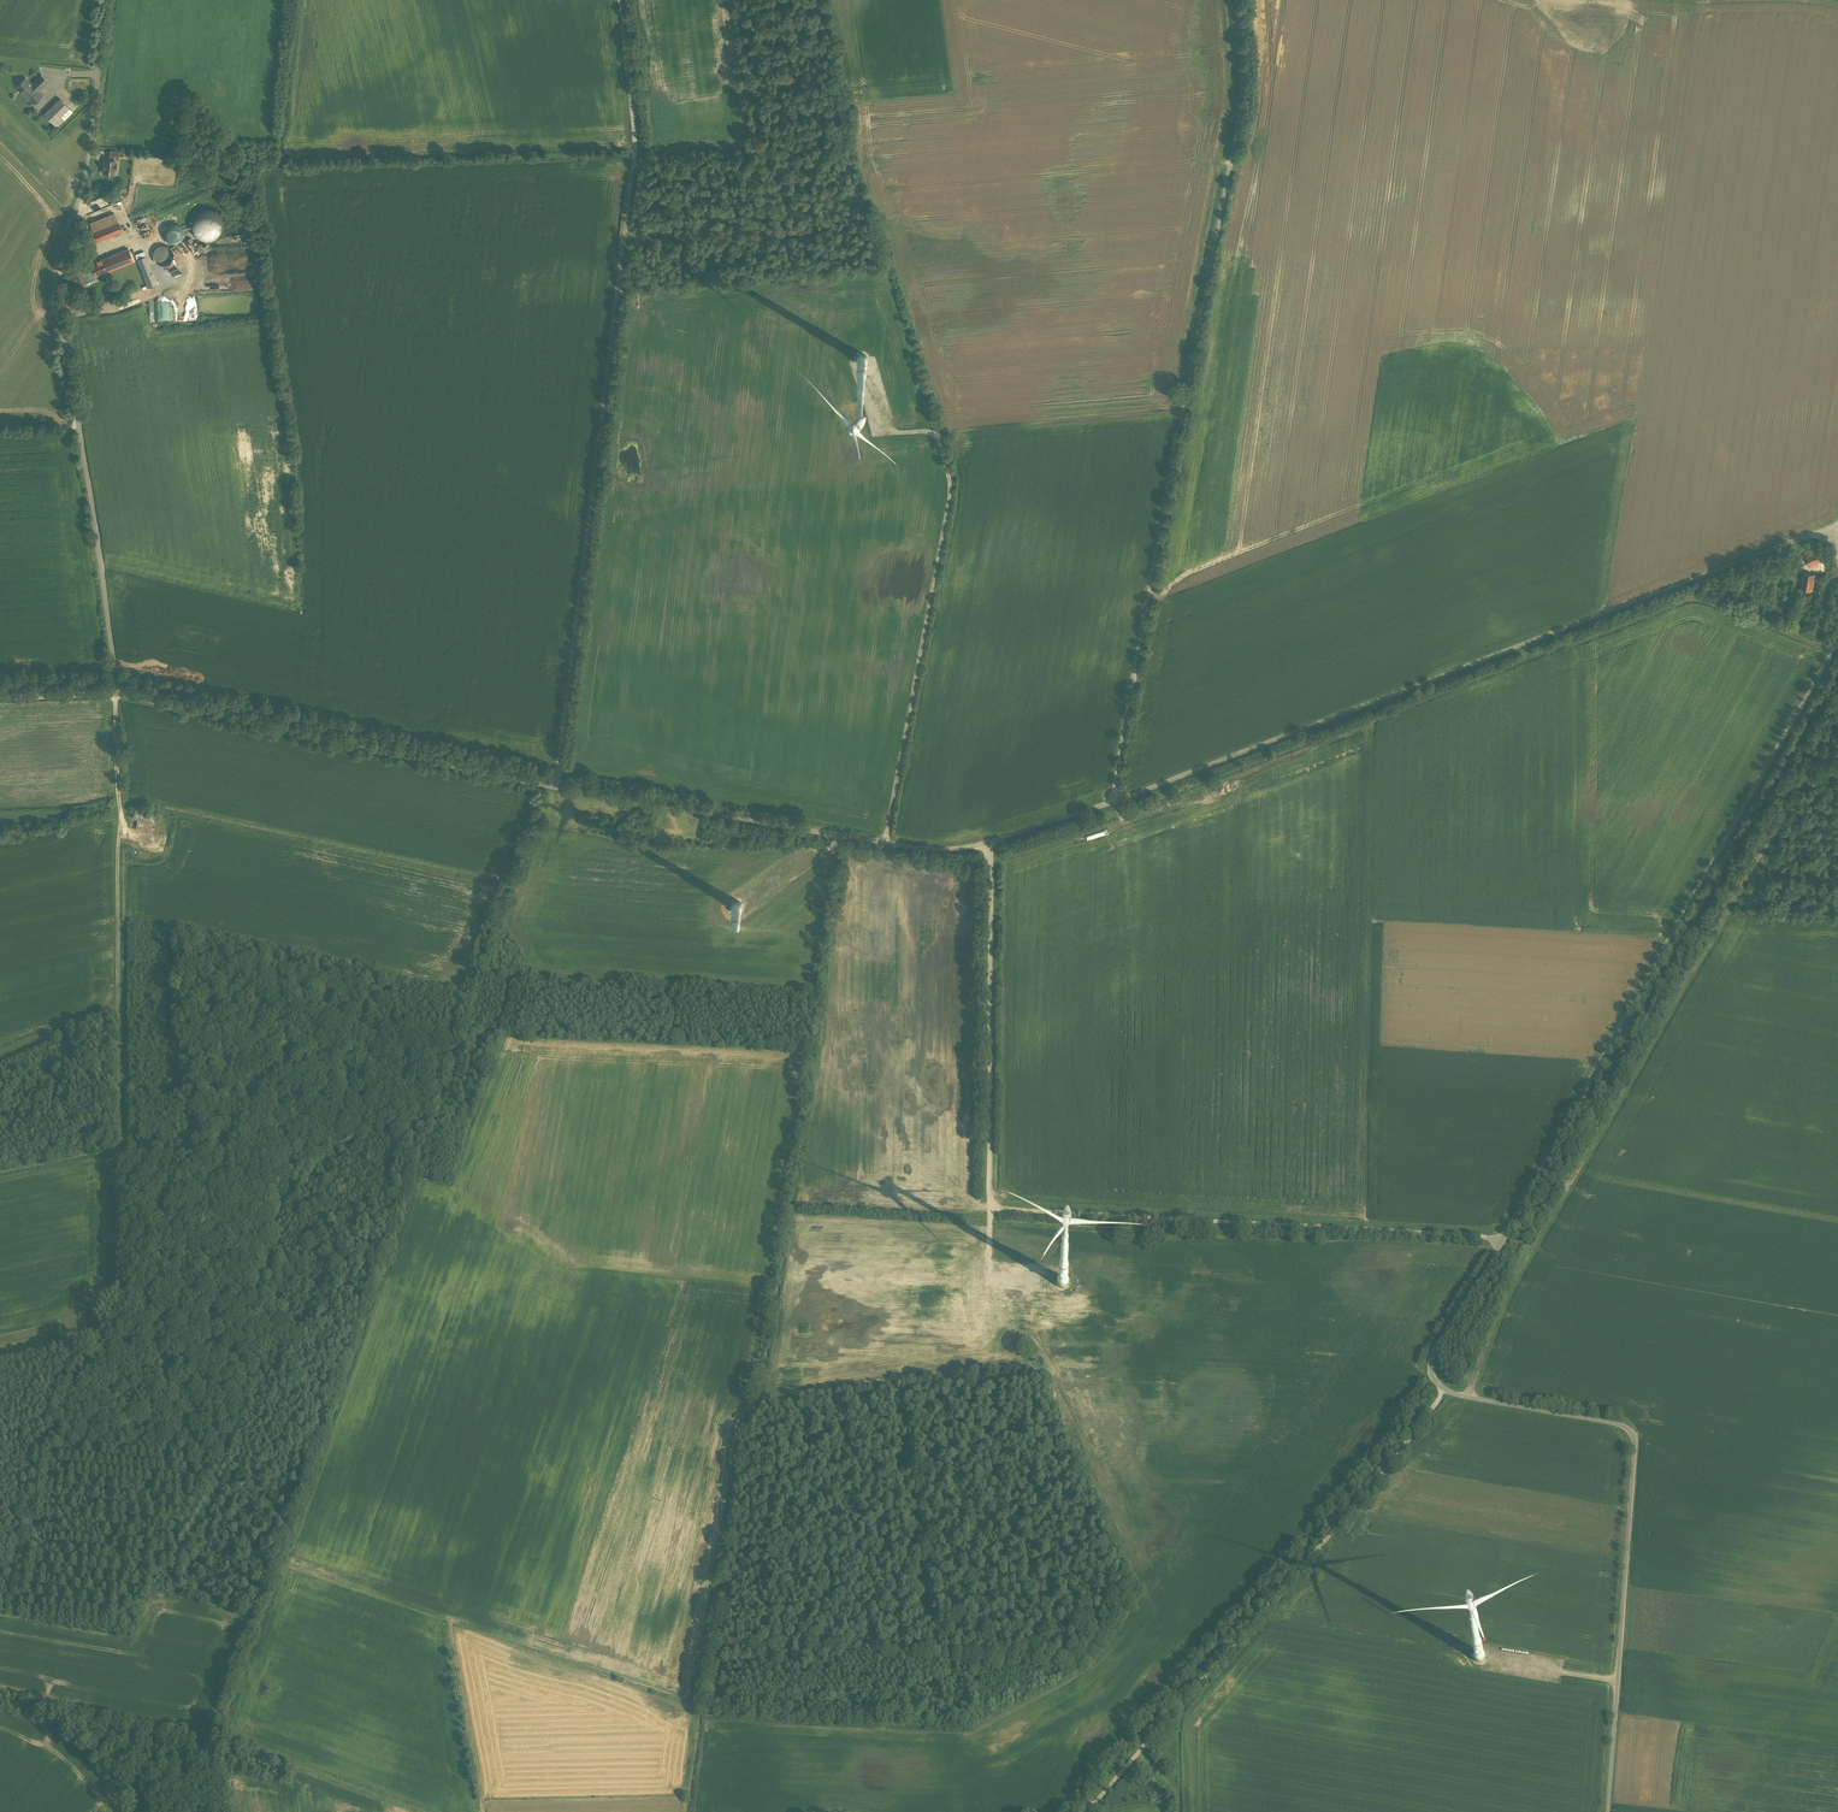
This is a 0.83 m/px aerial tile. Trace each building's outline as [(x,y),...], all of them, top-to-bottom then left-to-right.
[(41,75),(32,84),(23,92),(34,103),(44,94),(39,90),(48,81),(41,75)] [(17,86),(23,92),(32,84),(26,78),(17,86)] [(56,127),(71,112),(58,99),(43,114),(56,127)] [(110,160),(105,159),(104,163),(103,169),(104,169),(103,173),(115,174),(115,169),(116,169),(116,163),(116,158),(110,157),(110,160)] [(193,220),(192,224),(192,228),(193,232),(196,235),(199,238),(202,240),(206,240),(211,240),(214,239),(218,236),(220,233),(222,230),(223,226),(223,222),(221,218),(219,214),(216,212),(212,210),(208,209),(204,209),(200,211),(197,213),(194,216),(193,220)] [(122,231),(114,213),(90,223),(97,241),(122,231)] [(177,243),(179,242),(181,240),(183,238),(184,236),(184,233),(184,230),(182,228),(181,226),(179,224),(176,223),(174,223),(171,223),(169,224),(167,226),(165,228),(164,231),(164,233),(164,236),(165,238),(167,240),(169,242),(171,243),(174,243),(177,243)] [(191,252),(195,249),(189,238),(184,241),(191,252)] [(170,247),(168,246),(166,245),(163,245),(160,245),(158,246),(156,248),(154,250),(153,253),(153,255),(153,258),(155,260),(156,262),(158,264),(161,265),(164,265),(166,265),(169,264),(171,262),(172,260),(173,257),(174,255),(173,252),(172,249),(170,247)] [(128,249),(91,263),(96,275),(118,267),(125,285),(140,279),(128,249)] [(144,251),(135,255),(148,288),(157,284),(144,251)] [(83,266),(71,271),(74,279),(73,280),(76,286),(89,281),(83,266)] [(75,308),(75,298),(65,298),(64,308),(75,308)] [(1821,550),(1806,556),(1810,564),(1824,559),(1821,550)] [(1803,572),(1802,578),(1814,580),(1815,574),(1803,572)] [(1812,590),(1814,580),(1802,578),(1800,588),(1812,590)] [(1208,798),(1233,788),(1231,783),(1207,793),(1208,798)] [(1173,802),(1175,809),(1199,801),(1197,795),(1173,802)] [(138,818),(136,829),(151,832),(155,813),(135,809),(133,817),(138,818)]
